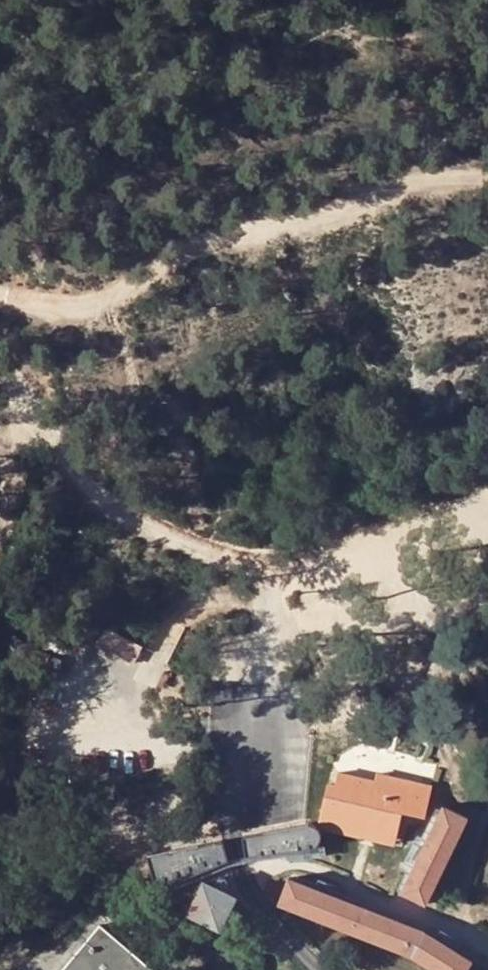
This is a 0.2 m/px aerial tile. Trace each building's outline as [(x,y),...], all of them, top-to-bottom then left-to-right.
[(97,646),(127,659),(136,638),(106,625),(97,646)] [(405,811),(428,816),(435,786),(379,772),(377,781),(342,773),(340,784),(331,781),(321,816),(398,836),(405,811)] [(444,805),(401,891),(426,904),(468,816),(444,805)] [(398,836),(321,816),(319,827),(395,847),(398,836)] [(315,825),(306,823),(243,835),(246,858),(306,849),(315,846),(319,842),(321,838),(320,832),(319,828),(319,827),(315,825)] [(223,839),(147,854),(157,893),(229,862),(223,839)] [(287,877),(276,905),(410,957),(431,969),(467,969),(472,962),(423,930),(287,877)] [(237,899),(202,882),(185,917),(219,933),(237,899)] [(99,927),(63,969),(151,969),(99,927)]
